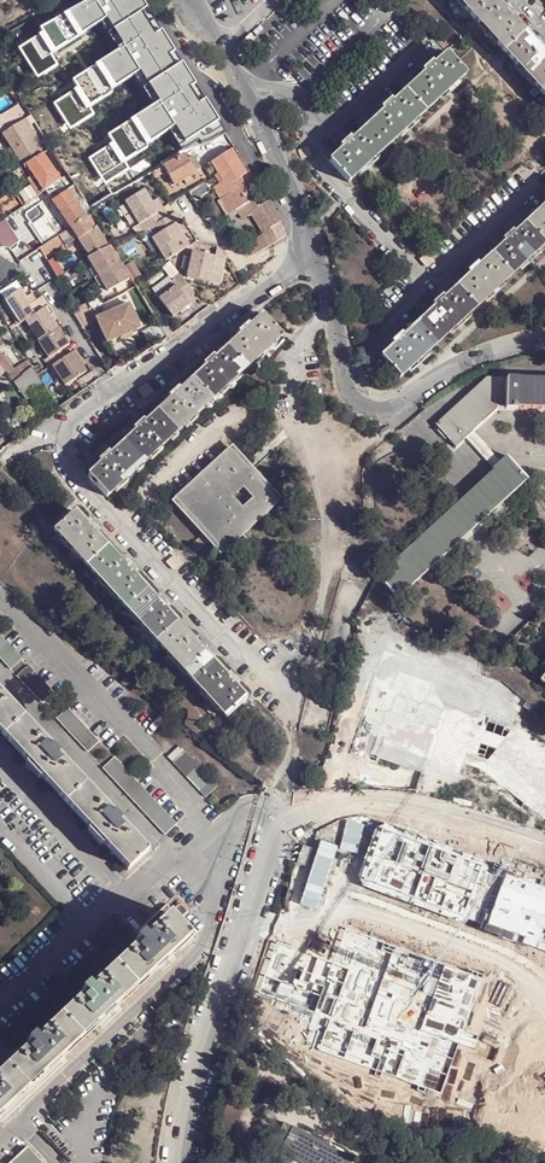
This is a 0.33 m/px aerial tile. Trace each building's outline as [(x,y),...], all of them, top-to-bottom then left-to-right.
[(472,17),(491,0),(456,0),(472,17)] [(494,0),(491,0),(472,17),(504,53),(524,33),(513,21),(517,18),(507,8),(504,11),(494,0)] [(59,63),(79,51),(70,36),(74,34),(72,31),(69,25),(67,22),(63,17),(40,30),(59,63)] [(74,34),(83,49),(85,47),(75,29),(72,31),(74,34)] [(507,56),(509,59),(530,40),(527,36),(524,33),(504,53),(507,56)] [(83,49),(74,34),(70,36),(79,51),(83,49)] [(542,95),(544,92),(544,51),(542,53),(530,40),(509,59),(542,95)] [(115,64),(117,68),(98,78),(105,92),(118,86),(122,94),(159,76),(154,67),(138,75),(134,67),(145,62),(139,51),(115,64)] [(465,74),(444,51),(405,87),(426,110),(465,74)] [(207,105),(189,76),(52,152),(55,155),(63,169),(67,176),(70,181),(114,156),(118,154),(207,105)] [(426,110),(405,87),(366,123),(387,145),(426,110)] [(8,111),(0,116),(0,132),(2,134),(17,125),(21,122),(30,116),(21,102),(8,111)] [(34,122),(30,116),(21,122),(24,128),(34,122)] [(2,134),(11,148),(16,145),(28,163),(42,154),(45,152),(31,131),(28,134),(24,128),(21,122),(17,125),(2,134)] [(387,145),(366,123),(327,159),(348,181),(387,145)] [(11,148),(23,167),(28,163),(16,145),(11,148)] [(42,154),(47,161),(55,155),(52,152),(50,149),(45,152),(42,154)] [(147,161),(153,173),(164,167),(176,161),(174,156),(169,149),(147,161)] [(246,175),(231,151),(212,162),(211,163),(224,181),(213,187),(222,201),(227,197),(235,211),(244,205),(262,234),(245,245),(246,246),(253,257),(279,241),(270,228),(281,222),(274,212),(268,203),(268,201),(258,207),(240,179),(246,175)] [(17,193),(25,205),(44,192),(46,191),(52,186),(59,181),(61,180),(56,174),(47,161),(42,154),(28,163),(23,167),(33,181),(17,193)] [(123,173),(128,171),(118,154),(114,156),(123,173)] [(187,161),(184,155),(176,161),(164,167),(174,186),(184,181),(191,177),(195,175),(201,171),(200,169),(198,165),(194,158),(187,161)] [(123,173),(114,156),(70,181),(71,181),(76,190),(84,202),(86,206),(89,210),(130,186),(123,173)] [(198,165),(200,169),(204,167),(211,163),(212,162),(210,159),(198,165)] [(123,173),(130,186),(152,174),(153,173),(147,161),(128,171),(123,173)] [(56,174),(61,180),(67,176),(63,169),(56,174)] [(70,181),(67,176),(61,180),(59,181),(63,187),(66,185),(71,181),(70,181)] [(53,202),(58,211),(73,200),(67,193),(70,191),(66,185),(63,187),(59,181),(52,186),(59,198),(53,202)] [(70,191),(71,193),(76,190),(71,181),(66,185),(70,191)] [(59,198),(52,186),(46,191),(53,202),(59,198)] [(71,193),(70,191),(67,193),(73,200),(77,206),(84,202),(76,190),(71,193)] [(144,190),(124,202),(143,233),(150,228),(155,236),(151,238),(165,261),(189,246),(182,235),(175,224),(179,222),(173,212),(167,217),(161,206),(156,209),(151,202),(144,190)] [(156,209),(161,206),(157,199),(151,202),(156,209)] [(58,211),(70,229),(85,219),(92,215),(89,210),(86,206),(79,210),(77,206),(73,200),(58,211)] [(544,236),(544,201),(527,218),(544,236)] [(85,219),(90,227),(97,223),(92,215),(85,219)] [(527,218),(490,252),(512,275),(544,244),(544,236),(527,218)] [(85,219),(70,229),(79,241),(92,230),(90,227),(85,219)] [(36,230),(46,245),(58,237),(58,236),(49,222),(43,225),(41,223),(36,226),(38,229),(36,230)] [(182,235),(186,233),(179,222),(175,224),(182,235)] [(107,248),(95,228),(92,230),(79,241),(90,257),(107,248)] [(70,229),(68,230),(76,242),(79,241),(70,229)] [(62,250),(66,248),(58,236),(58,237),(46,245),(41,248),(39,249),(44,258),(60,247),(62,250)] [(246,246),(240,250),(244,255),(253,257),(246,246)] [(129,280),(109,247),(107,248),(90,257),(88,258),(93,267),(103,284),(108,292),(129,280)] [(221,254),(217,247),(216,252),(215,257),(225,259),(221,254)] [(215,257),(193,252),(191,258),(188,271),(187,278),(219,285),(225,259),(215,257)] [(452,286),(474,310),(512,275),(490,252),(452,286)] [(188,271),(191,258),(184,256),(180,269),(188,271)] [(103,284),(93,267),(88,269),(98,287),(103,284)] [(179,274),(171,280),(176,286),(159,299),(173,318),(190,305),(187,300),(194,294),(179,274)] [(168,276),(151,290),(159,299),(176,286),(171,280),(168,276)] [(474,310),(452,286),(415,321),(437,344),(474,310)] [(19,291),(4,300),(20,325),(25,321),(40,342),(39,343),(49,358),(45,361),(50,369),(53,366),(66,386),(89,370),(86,364),(82,359),(84,357),(79,350),(68,357),(63,349),(71,344),(61,329),(59,329),(54,322),(50,316),(54,313),(43,297),(35,302),(29,306),(25,300),(19,291)] [(187,300),(190,305),(198,299),(194,294),(187,300)] [(32,296),(25,300),(29,306),(35,302),(32,296)] [(130,304),(97,319),(108,343),(122,336),(131,332),(141,328),(130,304)] [(284,336),(264,316),(251,328),(248,324),(238,334),(241,337),(228,348),(247,369),(284,336)] [(437,344),(415,321),(377,355),(385,363),(400,379),(437,344)] [(247,369),(228,348),(217,359),(213,356),(203,365),(206,368),(193,381),(213,401),(247,369)] [(15,371),(0,353),(0,364),(10,376),(15,371)] [(377,355),(368,363),(376,372),(385,363),(380,358),(377,355)] [(33,367),(29,361),(20,366),(25,374),(33,367)] [(25,374),(20,366),(15,371),(10,376),(15,382),(25,374)] [(15,382),(27,399),(45,388),(33,367),(25,374),(15,382)] [(452,410),(471,432),(497,409),(507,408),(507,377),(487,377),(452,410)] [(507,408),(544,410),(544,379),(507,377),(507,408)] [(213,401),(193,381),(181,392),(178,389),(169,398),(171,400),(160,412),(178,433),(213,401)] [(465,438),(471,432),(452,410),(434,426),(455,448),(465,438)] [(142,466),(178,433),(160,412),(146,424),(143,421),(133,431),(136,434),(123,445),(142,466)] [(471,432),(465,438),(493,469),(501,462),(471,432)] [(142,466),(123,445),(111,456),(109,454),(98,462),(101,466),(89,478),(108,499),(142,466)] [(229,450),(175,500),(225,555),(279,504),(229,450)] [(528,479),(507,456),(501,462),(493,469),(494,471),(393,566),(391,564),(379,577),(399,599),(528,479)] [(89,571),(110,552),(96,537),(98,534),(89,524),(86,527),(75,514),(54,532),(89,571)] [(125,608),(145,590),(133,578),(137,575),(127,564),(124,568),(110,552),(89,571),(125,608)] [(157,644),(178,625),(165,614),(170,609),(160,599),(156,602),(145,590),(125,608),(157,644)] [(157,644),(163,650),(183,631),(178,625),(157,644)] [(195,684),(215,666),(204,654),(208,651),(199,641),(195,644),(183,631),(163,650),(195,684)] [(11,671),(22,660),(2,639),(0,637),(0,660),(11,671)] [(228,720),(248,702),(236,688),(239,686),(230,675),(227,679),(215,666),(195,684),(228,720)] [(16,678),(42,705),(54,693),(29,667),(16,678)] [(148,851),(0,694),(0,734),(34,770),(61,798),(98,838),(128,870),(148,851)] [(56,720),(88,754),(100,742),(68,709),(56,720)] [(170,758),(169,758),(206,798),(208,796),(217,787),(181,748),(170,758)] [(165,836),(177,825),(135,781),(115,759),(103,770),(165,836)] [(537,874),(535,872),(506,862),(501,874),(520,880),(521,876),(533,880),(536,880),(538,877),(537,874)] [(290,886),(297,887),(301,870),(294,868),(290,886)] [(544,958),(544,890),(542,889),(520,949),(544,958)] [(174,910),(182,918),(189,911),(182,903),(174,910)] [(116,964),(135,987),(149,973),(151,976),(165,962),(177,951),(175,949),(190,935),(170,915),(146,937),(142,934),(137,940),(139,943),(116,964)] [(61,1016),(80,1037),(93,1025),(96,1027),(110,1013),(123,1001),(122,999),(135,987),(116,964),(92,988),(89,984),(82,991),(85,993),(61,1016)] [(40,1075),(42,1077),(59,1059),(68,1051),(67,1050),(80,1037),(61,1016),(37,1038),(34,1036),(28,1041),(31,1044),(21,1054),(40,1075)] [(303,1038),(297,1053),(305,1056),(311,1041),(303,1038)] [(7,1067),(26,1087),(29,1085),(40,1075),(21,1054),(9,1064),(7,1067)] [(13,1100),(26,1087),(7,1067),(0,1073),(0,1087),(13,1100)] [(14,1102),(13,1100),(0,1087),(0,1115),(14,1102)] [(265,1095),(260,1104),(278,1113),(283,1104),(265,1095)] [(278,1113),(260,1104),(257,1109),(275,1119),(278,1113)] [(278,1132),(286,1137),(291,1128),(283,1123),(278,1132)] [(353,1159),(342,1154),(341,1156),(327,1148),(328,1146),(310,1137),(309,1138),(304,1136),(304,1134),(291,1128),(286,1137),(280,1149),(307,1162),(351,1162),(353,1159)] [(13,1162),(41,1162),(43,1161),(30,1148),(13,1162)]
